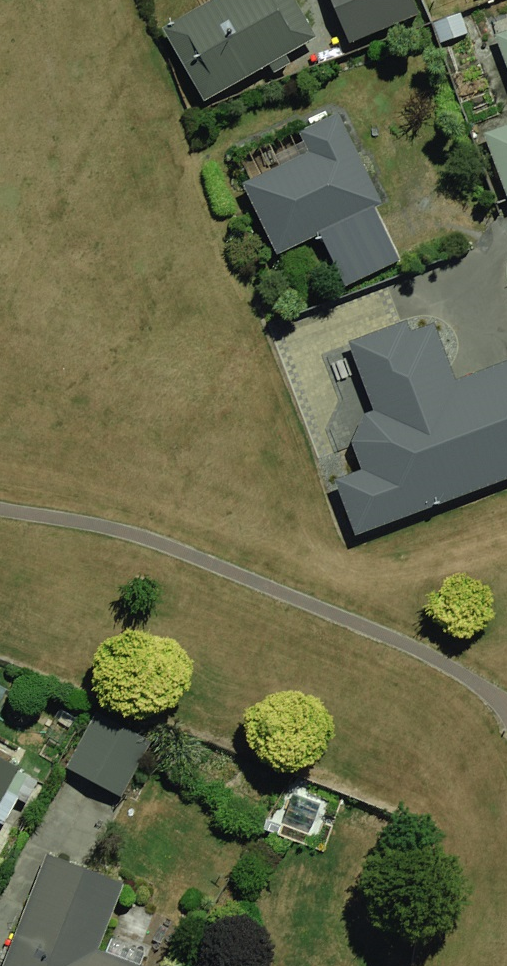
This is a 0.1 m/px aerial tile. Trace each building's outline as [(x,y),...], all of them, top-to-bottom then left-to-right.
[(161,34),(197,94),(307,27),(291,0),(217,0),(161,34)] [(339,33),(412,6),(410,0),(327,0),(339,33)] [(491,25),(506,72),(506,20),(491,25)] [(482,123),(506,195),(506,115),(482,123)] [(357,128),(247,175),(278,247),(319,229),(340,275),(409,245),(357,128)] [(316,459),(345,532),(506,470),(506,341),(453,362),(433,311),(340,347),(374,436),(316,459)] [(162,742),(103,710),(69,771),(128,804),(162,742)] [(15,757),(0,750),(0,787),(15,757)] [(0,961),(0,965),(149,965),(100,950),(122,882),(34,854),(0,961)]
